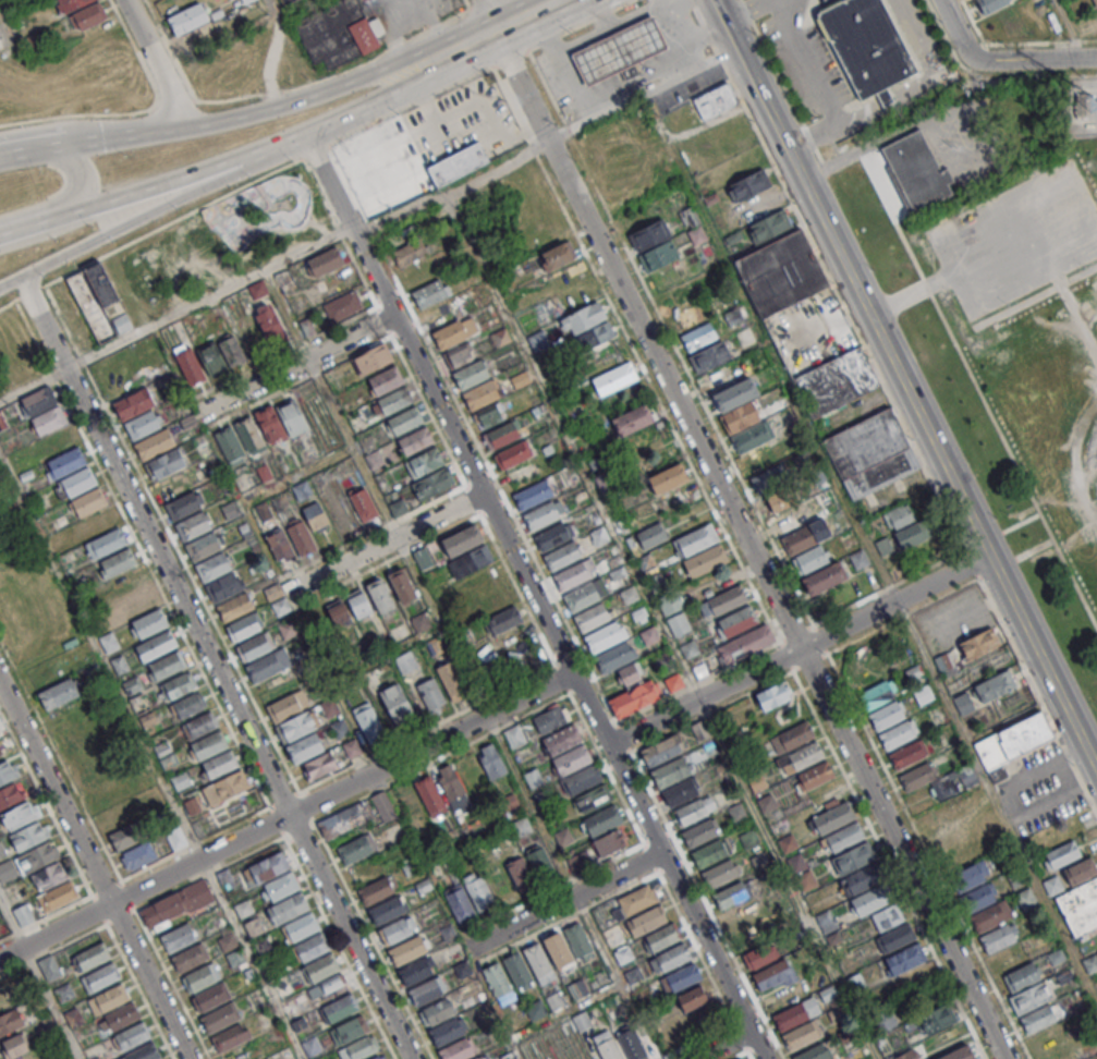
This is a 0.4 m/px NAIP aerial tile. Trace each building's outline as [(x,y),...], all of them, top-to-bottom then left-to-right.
[(61,14),(93,0),(55,0),(61,14)] [(292,17),(311,65),(324,60),(327,68),(390,43),(378,15),(367,20),(359,0),(334,0),(292,17)] [(819,12),(818,16),(861,100),(917,72),(881,0),(842,0),(819,12)] [(982,30),(1018,30),(1018,0),(982,0),(982,30)] [(107,18),(100,1),(70,14),(77,31),(107,18)] [(175,34),(205,23),(198,5),(168,15),(175,34)] [(655,15),(573,54),(588,87),(670,48),(655,15)] [(693,100),(703,120),(737,103),(728,83),(693,100)] [(883,149),(923,129),(943,171),(950,168),(956,182),(951,184),(956,195),(916,215),(883,149)] [(489,162),(479,141),(426,165),(436,187),(489,162)] [(734,202),(772,187),(764,169),(727,184),(734,202)] [(793,225),(785,208),(747,225),(755,242),(793,225)] [(636,252),(671,235),(662,216),(627,234),(636,252)] [(879,389),(861,346),(836,356),(811,294),(827,287),(803,228),(737,255),(804,419),(879,389)] [(392,252),(401,268),(429,252),(420,237),(392,252)] [(646,273),(680,256),(671,238),(637,255),(646,273)] [(577,257),(569,241),(538,256),(546,272),(577,257)] [(345,263),(336,245),(306,260),(316,278),(345,263)] [(103,262),(68,275),(83,315),(119,302),(103,262)] [(274,276),(282,290),(296,282),(288,268),(274,276)] [(249,286),(255,299),(269,293),(263,280),(249,286)] [(414,294),(443,280),(452,296),(423,311),(414,294)] [(685,353),(715,341),(691,281),(662,293),(685,353)] [(323,304),(333,323),(364,307),(354,288),(323,304)] [(254,307),(268,345),(285,338),(271,300),(254,307)] [(571,316),(600,302),(608,318),(580,332),(571,316)] [(133,326),(126,312),(105,323),(112,337),(133,326)] [(307,337),(317,333),(309,316),(300,321),(307,337)] [(434,333),(463,320),(471,337),(442,351),(434,333)] [(581,351),(616,336),(610,321),(575,337),(581,351)] [(536,353),(551,344),(541,328),(526,337),(536,353)] [(510,342),(507,329),(492,332),(495,346),(510,342)] [(217,342),(232,365),(247,355),(233,332),(217,342)] [(696,375),(734,355),(725,338),(688,358),(696,375)] [(198,349),(210,376),(227,368),(215,341),(198,349)] [(451,369),(475,358),(467,342),(443,354),(451,369)] [(173,351),(191,386),(207,378),(189,343),(173,351)] [(357,358),(387,344),(395,361),(366,375),(357,358)] [(455,375),(484,361),(492,377),(463,391),(455,375)] [(595,381),(633,362),(641,379),(602,398),(595,381)] [(369,380),(399,366),(406,384),(377,397),(369,380)] [(727,433),(761,420),(753,400),(759,397),(751,378),(709,393),(717,415),(720,414),(727,433)] [(465,395),(495,381),(502,398),(474,412),(465,395)] [(23,400),(52,386),(60,403),(31,417),(23,400)] [(379,401),(409,387),(417,403),(388,417),(379,401)] [(117,405),(145,391),(154,407),(124,422),(117,405)] [(619,418),(648,404),(656,422),(626,436),(619,418)] [(34,421),(62,406),(71,423),(41,437),(34,421)] [(390,421),(418,406),(427,423),(398,437),(390,421)] [(919,470),(892,407),(822,437),(849,500),(919,470)] [(126,425),(155,411),(163,427),(134,441),(126,425)] [(234,422),(249,456),(267,448),(252,415),(234,422)] [(485,436),(514,422),(522,438),(492,452),(485,436)] [(730,436),(737,454),(740,453),(748,474),(778,461),(771,442),(773,441),(765,422),(730,436)] [(214,434),(232,468),(248,459),(230,426),(214,434)] [(400,440),(429,426),(437,443),(407,458),(400,440)] [(137,445),(170,428),(178,446),(145,461),(137,445)] [(74,445),(72,430),(43,433),(45,449),(74,445)] [(496,455),(524,441),(533,459),(503,473),(496,455)] [(52,462),(82,448),(89,464),(61,478),(52,462)] [(406,463),(439,448),(447,465),(415,480),(406,463)] [(147,465),(180,449),(188,465),(156,482),(147,465)] [(758,493),(791,478),(784,463),(751,478),(758,493)] [(262,480),(272,477),(268,464),(258,467),(262,480)] [(411,483),(419,500),(456,483),(448,466),(411,483)] [(63,482),(93,467),(100,485),(71,498),(63,482)] [(657,496),(678,485),(668,468),(648,479),(657,496)] [(514,495),(547,479),(556,497),(523,512),(514,495)] [(363,522),(379,514),(363,484),(347,492),(363,522)] [(73,502),(102,488),(110,504),(82,519),(73,502)] [(770,515),(801,501),(796,488),(764,501),(770,515)] [(168,506),(197,491),(205,508),(175,522),(168,506)] [(525,515),(558,499),(566,518),(534,533),(525,515)] [(227,519),(241,515),(237,501),(222,506),(227,519)] [(313,532),(329,525),(318,501),(302,508),(313,532)] [(925,518),(916,521),(908,502),(886,512),(893,531),(901,550),(933,537),(925,518)] [(776,532),(811,521),(806,504),(771,515),(776,532)] [(178,526),(207,512),(215,528),(185,543),(178,526)] [(285,525),(299,556),(316,548),(301,517),(285,525)] [(636,534),(644,550),(668,537),(660,521),(636,534)] [(536,537),(568,522),(576,539),(545,555),(536,537)] [(790,556),(821,539),(811,522),(781,540),(790,556)] [(681,557),(719,540),(711,523),(673,540),(681,557)] [(446,540),(477,525),(486,543),(453,559),(446,540)] [(93,543),(122,528),(131,545),(101,559),(93,543)] [(293,557),(284,529),(267,534),(276,562),(293,557)] [(188,546),(218,532),(226,549),(196,563),(188,546)] [(895,550),(888,536),(875,542),(882,556),(895,550)] [(546,556),(578,540),(586,558),(554,574),(546,556)] [(791,559),(800,576),(831,559),(822,542),(791,559)] [(456,579),(494,559),(485,543),(448,562),(456,579)] [(691,579),(729,561),(720,543),(682,561),(691,579)] [(850,554),(856,570),(869,564),(862,548),(850,554)] [(102,562),(132,549),(139,565),(110,580),(102,562)] [(198,567),(228,553),(235,570),(206,584),(198,567)] [(554,575),(587,560),(596,577),(563,594),(554,575)] [(848,578),(840,560),(800,578),(809,596),(848,578)] [(148,583),(139,567),(111,582),(119,598),(148,583)] [(418,594),(402,567),(387,575),(403,603),(418,594)] [(208,586),(236,573),(245,589),(216,604),(208,586)] [(365,585),(380,614),(396,606),(381,577),(365,585)] [(564,596),(596,580),(605,598),(573,614),(564,596)] [(472,602),(480,617),(512,600),(504,584),(472,602)] [(373,612),(361,587),(346,594),(357,619),(373,612)] [(704,616),(749,604),(744,587),(699,599),(704,616)] [(689,604),(681,588),(657,599),(664,615),(689,604)] [(219,607),(248,593),(257,610),(228,624),(219,607)] [(575,617),(607,600),(615,619),(584,635),(575,617)] [(351,619),(343,601),(327,608),(335,626),(351,619)] [(760,623),(753,605),(714,619),(721,638),(760,623)] [(485,618),(491,634),(522,623),(516,606),(485,618)] [(134,623),(163,609),(171,626),(142,640),(134,623)] [(667,619),(674,636),(691,629),(683,612),(667,619)] [(229,628),(258,613),(266,630),(236,644),(229,628)] [(414,631),(429,627),(425,613),(410,617),(414,631)] [(586,637),(617,621),(626,640),(595,655),(586,637)] [(717,647),(726,665),(775,641),(766,623),(717,647)] [(958,642),(967,661),(1003,644),(994,625),(958,642)] [(144,644),(173,630),(181,646),(151,660),(144,644)] [(108,654),(120,646),(112,631),(99,639),(108,654)] [(239,647),(268,633),(276,649),(246,664),(239,647)] [(595,658),(626,642),(636,659),(605,675),(595,658)] [(698,651),(695,643),(683,648),(686,656),(698,651)] [(153,665),(182,650),(190,668),(160,682),(153,665)] [(394,658),(403,674),(418,665),(411,650),(394,658)] [(954,665),(947,650),(934,656),(940,671),(954,665)] [(248,667),(278,653),(285,669),(257,683),(248,667)] [(435,668),(453,702),(470,694),(453,659),(435,668)] [(617,671),(625,686),(644,675),(636,661),(617,671)] [(959,713),(1018,689),(1010,670),(952,694),(959,713)] [(163,685),(193,671),(200,687),(171,702),(163,685)] [(448,706),(434,675),(415,684),(429,714),(448,706)] [(82,694),(74,676),(37,692),(45,710),(82,694)] [(895,697),(887,679),(856,694),(865,712),(895,697)] [(608,699),(616,718),(659,698),(651,680),(608,699)] [(793,699),(787,681),(756,691),(761,709),(793,699)] [(378,693),(398,724),(416,713),(396,682),(378,693)] [(174,705),(204,691),(211,707),(183,721),(174,705)] [(269,707),(298,693),(306,709),(277,723),(269,707)] [(876,731),(906,716),(897,699),(868,715),(876,731)] [(352,709),(367,741),(385,732),(369,700),(352,709)] [(532,717),(540,734),(569,720),(560,703),(532,717)] [(184,725),(214,710),(222,728),(193,742),(184,725)] [(984,770),(1055,741),(1043,712),(973,740),(984,770)] [(279,727),(308,713),(317,730),(288,744),(279,727)] [(887,750),(919,733),(911,717),(878,735),(887,750)] [(349,731),(342,718),(331,725),(338,737),(349,731)] [(770,737),(777,753),(815,738),(808,722),(770,737)] [(527,742),(519,723),(504,731),(513,750),(527,742)] [(543,740),(551,756),(584,740),(575,723),(543,740)] [(194,745),(223,731),(231,747),(202,762),(194,745)] [(686,750),(678,732),(640,750),(648,767),(686,750)] [(289,750),(318,735),(326,752),(297,766),(289,750)] [(343,743),(356,737),(363,751),(350,757),(343,743)] [(888,756),(897,771),(928,753),(919,737),(888,756)] [(777,758),(785,775),(825,757),(817,740),(777,758)] [(476,750),(490,783),(508,775),(493,742),(476,750)] [(551,758),(560,776),(593,759),(584,743),(551,758)] [(205,764),(234,750),(242,766),(212,780),(205,764)] [(301,764),(308,780),(338,767),(331,751),(301,764)] [(700,794),(692,776),(693,775),(685,756),(651,769),(667,808),(700,794)] [(16,776),(0,784),(0,764),(9,759),(16,776)] [(473,801),(450,760),(434,770),(455,810),(473,801)] [(898,775),(906,792),(938,776),(930,760),(898,775)] [(561,780),(569,795),(602,778),(595,763),(561,780)] [(798,789),(834,780),(830,763),(793,772),(798,789)] [(929,781),(936,800),(978,782),(970,764),(929,781)] [(537,768),(524,774),(532,789),(545,783),(537,768)] [(250,786),(241,769),(213,783),(222,800),(250,786)] [(192,783),(186,771),(171,778),(177,791),(192,783)] [(434,817),(450,810),(430,775),(415,782),(434,817)] [(845,797),(837,780),(808,794),(816,811),(845,797)] [(26,796),(0,810),(0,789),(15,782),(19,788),(22,787),(26,796)] [(613,798),(606,783),(574,799),(582,814),(613,798)] [(385,823),(399,816),(385,789),(371,795),(385,823)] [(541,806),(553,799),(548,789),(535,796),(541,806)] [(514,792),(500,800),(507,812),(521,804),(514,792)] [(717,809),(709,793),(673,811),(681,827),(717,809)] [(376,816),(366,798),(318,823),(327,841),(376,816)] [(8,830),(0,816),(0,813),(28,800),(36,816),(8,830)] [(957,814),(949,800),(922,814),(929,828),(957,814)] [(811,815),(819,836),(824,834),(831,852),(864,839),(850,801),(811,815)] [(582,820),(590,838),(623,821),(614,804),(582,820)] [(550,823),(564,816),(559,806),(546,814),(550,823)] [(176,849),(188,843),(173,815),(161,822),(176,849)] [(516,837),(534,829),(528,816),(511,824),(516,837)] [(721,833),(714,817),(681,832),(688,847),(721,833)] [(973,838),(965,818),(931,832),(948,870),(979,857),(971,839),(973,838)] [(199,826),(201,833),(218,825),(215,819),(199,826)] [(9,836),(38,820),(46,837),(16,851),(9,836)] [(600,859),(632,842),(623,825),(592,841),(600,859)] [(556,833),(561,847),(574,840),(569,828),(556,833)] [(337,847),(345,864),(377,848),(369,831),(337,847)] [(691,853),(699,869),(729,853),(721,837),(691,853)] [(1041,853),(1048,870),(1082,856),(1075,839),(1041,853)] [(19,855),(47,841),(56,857),(26,872),(19,855)] [(157,858),(150,841),(120,855),(128,871),(157,858)] [(839,876),(876,859),(868,841),(831,858),(839,876)] [(553,869),(539,842),(525,851),(539,877),(553,869)] [(247,888),(290,868),(282,850),(239,870),(247,888)] [(586,850),(568,860),(574,874),(594,864),(586,850)] [(504,863),(520,892),(536,884),(521,854),(504,863)] [(806,866),(800,855),(788,861),(794,872),(806,866)] [(1069,889),(1055,895),(1072,936),(1096,926),(1096,868),(1092,856),(1061,869),(1069,889)] [(701,872),(708,889),(742,873),(734,857),(701,872)] [(11,858),(0,864),(0,881),(1,883),(19,875),(11,858)] [(852,896),(886,878),(877,860),(843,878),(852,896)] [(956,892),(992,878),(985,860),(949,874),(956,892)] [(31,875),(60,861),(68,877),(38,891),(31,875)] [(477,911),(495,903),(479,868),(462,876),(477,911)] [(260,886),(292,871),(300,887),(268,902),(260,886)] [(816,883),(811,871),(797,877),(802,889),(816,883)] [(357,889),(365,905),(399,888),(390,873),(357,889)] [(1064,888),(1057,875),(1043,882),(1050,896),(1064,888)] [(751,894),(742,878),(712,895),(721,911),(751,894)] [(41,893),(71,879),(78,896),(49,910),(41,893)] [(658,900),(649,882),(616,899),(626,917),(658,900)] [(894,899),(885,882),(850,900),(859,918),(894,899)] [(1013,918),(1005,899),(1000,900),(993,882),(960,894),(976,933),(1013,918)] [(444,891),(459,923),(477,915),(462,884),(444,891)] [(145,925),(192,910),(185,889),(138,905),(145,925)] [(269,906),(301,891),(308,908),(278,923),(269,906)] [(375,925),(409,909),(401,892),(367,908),(375,925)] [(21,927),(35,920),(27,903),(12,910),(21,927)] [(905,920),(897,903),(870,915),(878,932),(905,920)] [(632,937),(668,922),(661,905),(625,920),(632,937)] [(815,916),(824,934),(838,927),(830,909),(815,916)] [(280,926),(312,911),(319,927),(288,942),(280,926)] [(418,928),(411,913),(378,929),(386,945),(418,928)] [(168,954),(197,940),(188,921),(160,936),(168,954)] [(987,954),(1020,937),(1012,921),(979,937),(987,954)] [(591,954),(583,922),(566,926),(573,958),(591,954)] [(877,938),(885,953),(916,937),(908,922),(877,938)] [(651,952),(680,941),(673,924),(644,936),(651,952)] [(627,941),(621,928),(605,936),(612,949),(627,941)] [(558,970),(574,962),(560,931),(543,938),(558,970)] [(293,945),(321,932),(329,948),(302,962),(293,945)] [(395,966),(429,948),(420,932),(387,950),(395,966)] [(750,970),(781,955),(773,938),(742,954),(750,970)] [(74,954),(102,940),(111,957),(82,971),(74,954)] [(555,979),(541,940),(524,946),(538,985),(555,979)] [(171,957),(179,973),(210,957),(202,941),(171,957)] [(883,959),(891,976),(928,959),(920,941),(883,959)] [(613,951),(619,965),(634,958),(628,944),(613,951)] [(649,959),(656,975),(688,960),(680,944),(649,959)] [(502,959),(519,992),(535,984),(518,951),(502,959)] [(304,965),(332,952),(340,969),(313,983),(304,965)] [(398,970),(404,986),(437,971),(429,954),(398,970)] [(61,974),(53,955),(38,961),(47,980),(61,974)] [(798,978),(786,957),(753,975),(764,996),(798,978)] [(1043,977),(1035,960),(1002,975),(1011,992),(1043,977)] [(84,976),(112,961),(121,977),(92,991),(84,976)] [(501,1004),(516,997),(498,961),(483,969),(501,1004)] [(189,993),(221,979),(213,962),(181,977),(189,993)] [(660,976),(666,993),(702,981),(696,964),(660,976)] [(344,984),(339,974),(320,983),(325,993),(344,984)] [(415,1007),(448,991),(440,975),(407,989),(415,1007)] [(552,1011),(590,992),(583,977),(566,985),(565,985),(545,996),(552,1011)] [(191,998),(199,1013),(232,995),(223,981),(191,998)] [(1009,994),(1015,1012),(1052,1000),(1047,982),(1009,994)] [(61,1002),(75,995),(69,983),(55,990),(61,1002)] [(93,997),(122,983),(130,998),(101,1013),(93,997)] [(676,997),(684,1013),(709,1000),(701,984),(676,997)] [(324,1007),(351,993),(359,1010),(331,1023),(324,1007)] [(429,1026),(460,1011),(451,995),(422,1010),(429,1026)] [(821,1011),(813,995),(772,1016),(781,1033),(821,1011)] [(548,1013),(540,999),(525,1008),(532,1021),(548,1013)] [(103,1014),(132,1000),(141,1017),(111,1031),(103,1014)] [(1062,1014),(1054,1000),(1018,1021),(1027,1035),(1062,1014)] [(243,1016),(236,1001),(201,1019),(208,1034),(243,1016)] [(958,1020),(950,1002),(915,1017),(923,1036),(958,1020)] [(32,1020),(23,1003),(0,1015),(0,1036),(32,1020)] [(578,1031),(591,1026),(587,1012),(573,1016),(578,1031)] [(333,1027),(362,1013),(369,1031),(342,1044),(333,1027)] [(428,1030),(436,1046),(466,1033),(458,1015),(428,1030)] [(788,1050),(824,1036),(817,1019),(782,1033),(788,1050)] [(113,1035),(143,1020),(150,1036),(122,1050),(113,1035)] [(216,1052),(251,1039),(245,1022),(210,1035),(216,1052)] [(644,1057),(634,1023),(616,1028),(626,1058),(638,1058),(644,1057)] [(608,1028),(592,1036),(603,1058),(624,1058),(608,1028)] [(29,1051),(23,1033),(0,1041),(0,1058),(5,1058),(29,1051)] [(376,1050),(359,1058),(352,1058),(345,1045),(368,1034),(376,1050)] [(441,1058),(462,1058),(474,1052),(465,1036),(438,1051),(441,1058)] [(161,1057),(157,1058),(126,1058),(124,1055),(153,1040),(161,1057)] [(821,1042),(793,1056),(794,1058),(826,1058),(829,1058),(821,1042)] [(968,1043),(933,1058),(976,1058),(968,1043)] [(900,1058),(919,1058),(916,1049),(899,1055),(900,1058)]
